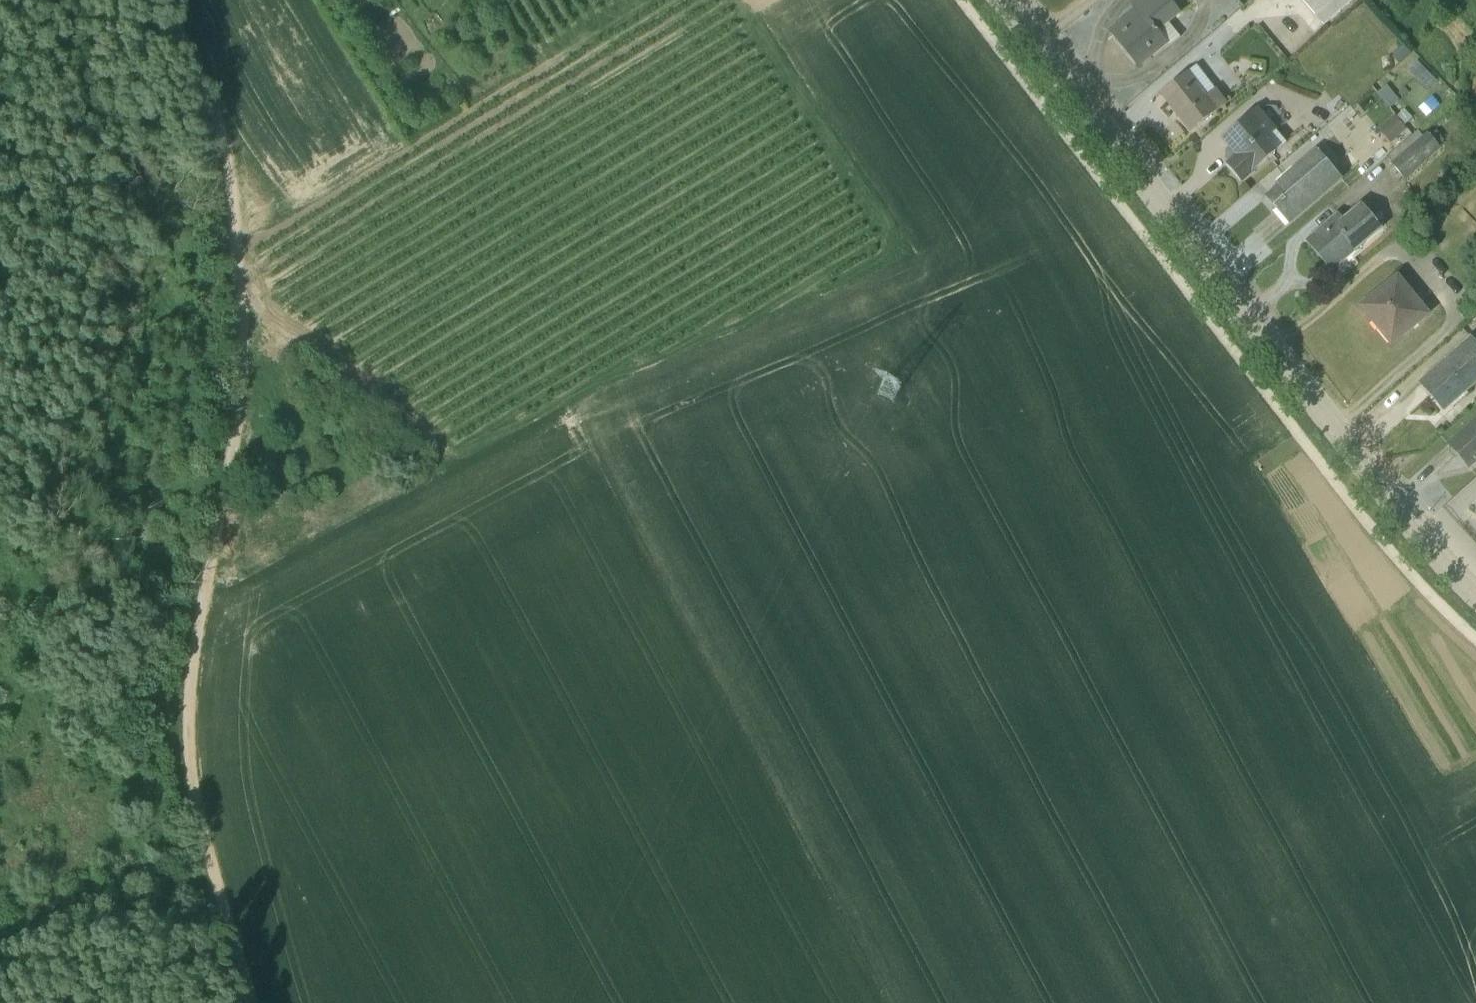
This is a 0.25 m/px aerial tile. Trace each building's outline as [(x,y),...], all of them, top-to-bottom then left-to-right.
[(1180,13),(1170,0),(1134,0),(1129,4),(1134,9),(1108,31),(1138,67),(1166,44),(1168,46),(1179,37),(1168,23),(1180,13)] [(1322,24),(1323,24),(1351,0),(1302,0),(1322,24)] [(1380,56),(1380,70),(1390,69),(1389,56),(1396,63),(1409,52),(1402,44),(1389,55),(1380,56)] [(1196,65),(1158,93),(1188,132),(1226,103),(1215,87),(1214,88),(1196,65)] [(1399,100),(1386,85),(1377,93),(1390,108),(1399,100)] [(1286,120),(1274,106),(1267,105),(1261,111),(1258,108),(1220,139),(1228,147),(1224,150),(1223,160),(1225,163),(1224,164),(1240,183),(1285,142),(1274,131),(1286,120)] [(1405,128),(1394,115),(1378,128),(1390,142),(1405,128)] [(1386,157),(1404,179),(1439,147),(1437,144),(1442,138),(1435,130),(1429,135),(1426,132),(1421,135),(1417,131),(1386,157)] [(1264,196),(1289,224),(1342,179),(1315,148),(1275,182),(1277,185),(1264,196)] [(1336,212),(1304,240),(1331,272),(1381,229),(1360,203),(1342,218),(1336,212)] [(1397,273),(1357,305),(1390,346),(1430,314),(1397,273)] [(1443,412),(1450,406),(1452,408),(1468,394),(1466,392),(1475,383),(1475,333),(1471,337),(1470,335),(1417,382),(1443,412)] [(1468,468),(1475,461),(1475,416),(1445,444),(1468,468)]
